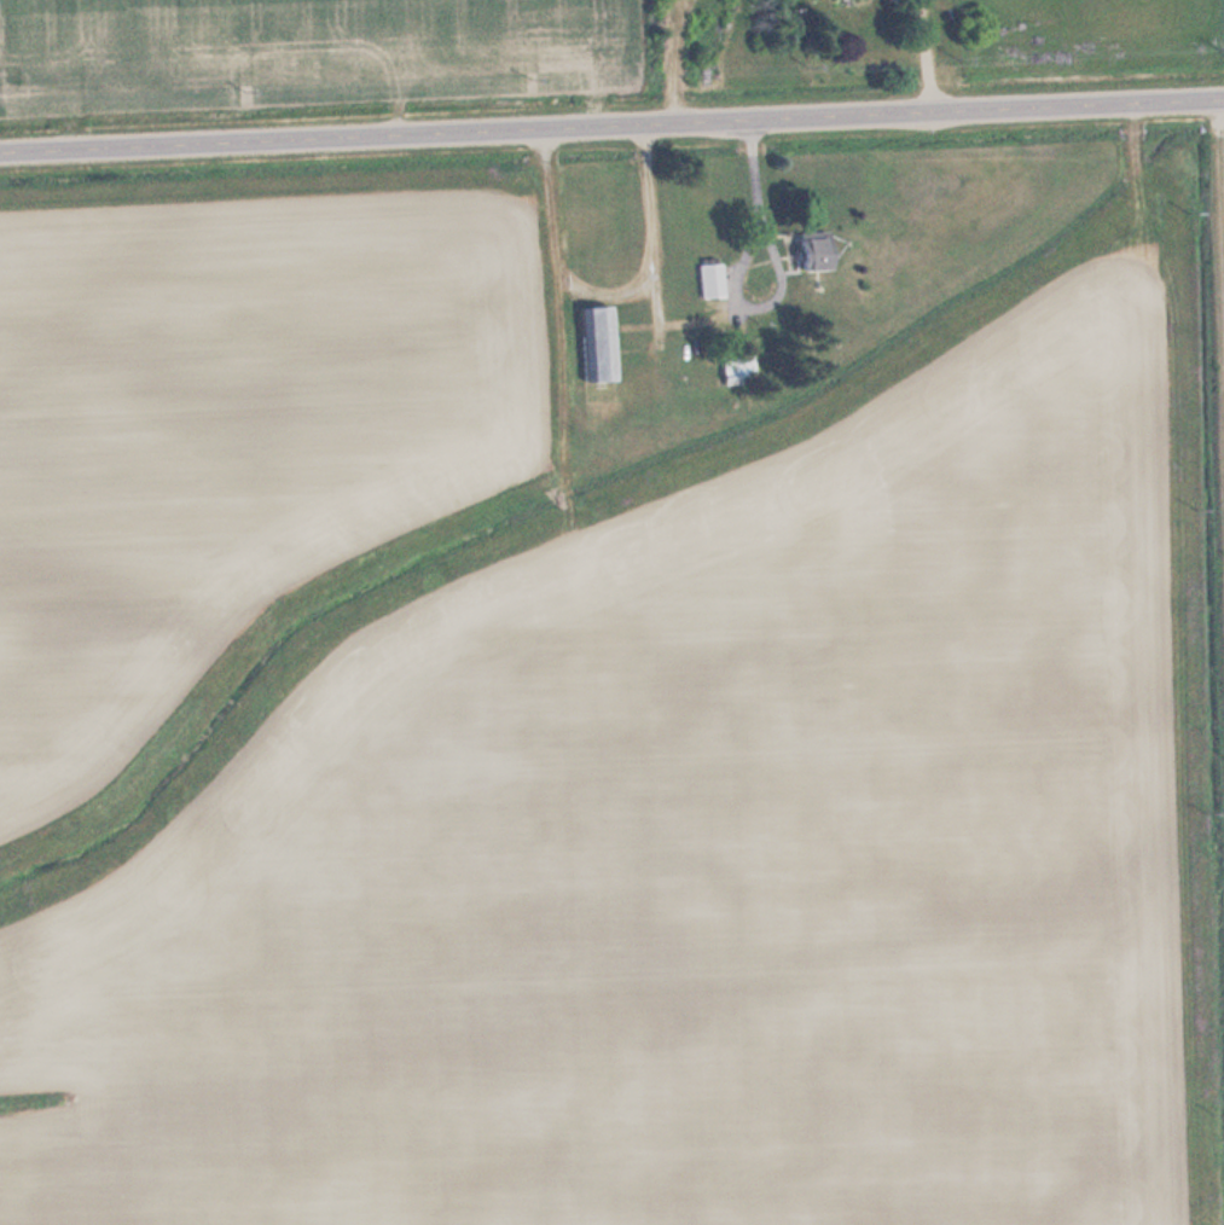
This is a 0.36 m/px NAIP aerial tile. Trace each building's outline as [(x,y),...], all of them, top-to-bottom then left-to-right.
[(803,231),(803,270),(834,270),(834,231),(803,231)] [(724,296),(724,263),(701,263),(701,296),(724,296)] [(613,382),(613,306),(585,306),(586,382),(613,382)] [(753,353),(723,356),(726,383),(756,381),(753,353)]
